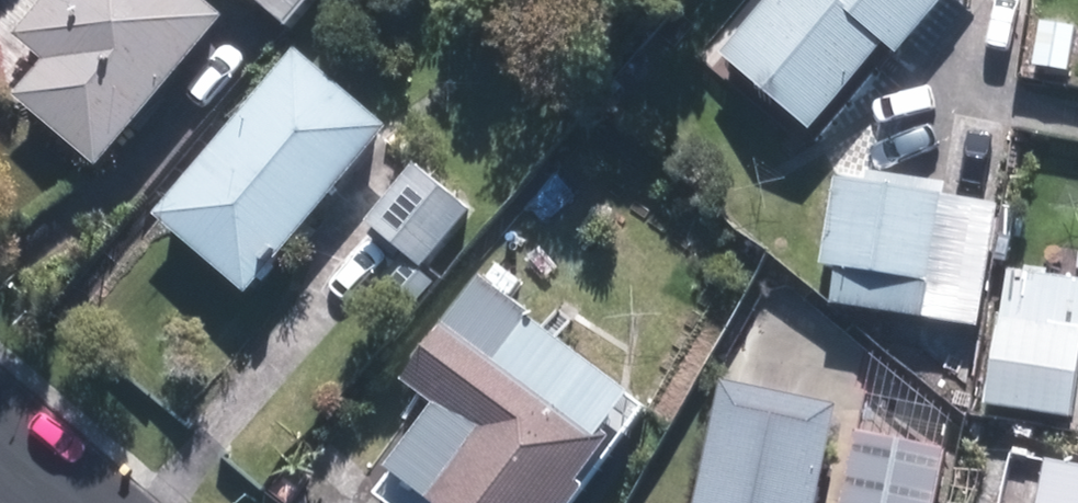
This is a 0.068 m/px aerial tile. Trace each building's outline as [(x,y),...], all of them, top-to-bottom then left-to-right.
[(228,23),(200,0),(42,0),(14,33),(52,64),(19,104),(103,174),(228,23)] [(312,0),(249,0),(288,31),(312,0)] [(717,58),(809,140),(885,55),(895,64),(953,0),(769,0),(717,58)] [(391,132),(296,52),(151,221),(246,301),(391,132)] [(473,215),(417,169),(370,226),(427,272),(473,215)] [(943,194),(835,177),(820,268),(838,271),(832,306),(923,321),(943,194)] [(1008,271),(983,408),(1074,424),(1077,401),(1077,284),(1008,271)] [(483,284),(404,389),(435,412),(382,483),(409,502),(589,502),(593,499),(581,491),(619,440),(604,430),(631,393),(483,284)] [(720,385),(696,502),(816,502),(836,408),(720,385)] [(858,434),(844,502),(938,502),(948,453),(858,434)] [(1047,461),(1037,502),(1077,502),(1077,468),(1047,461)]
